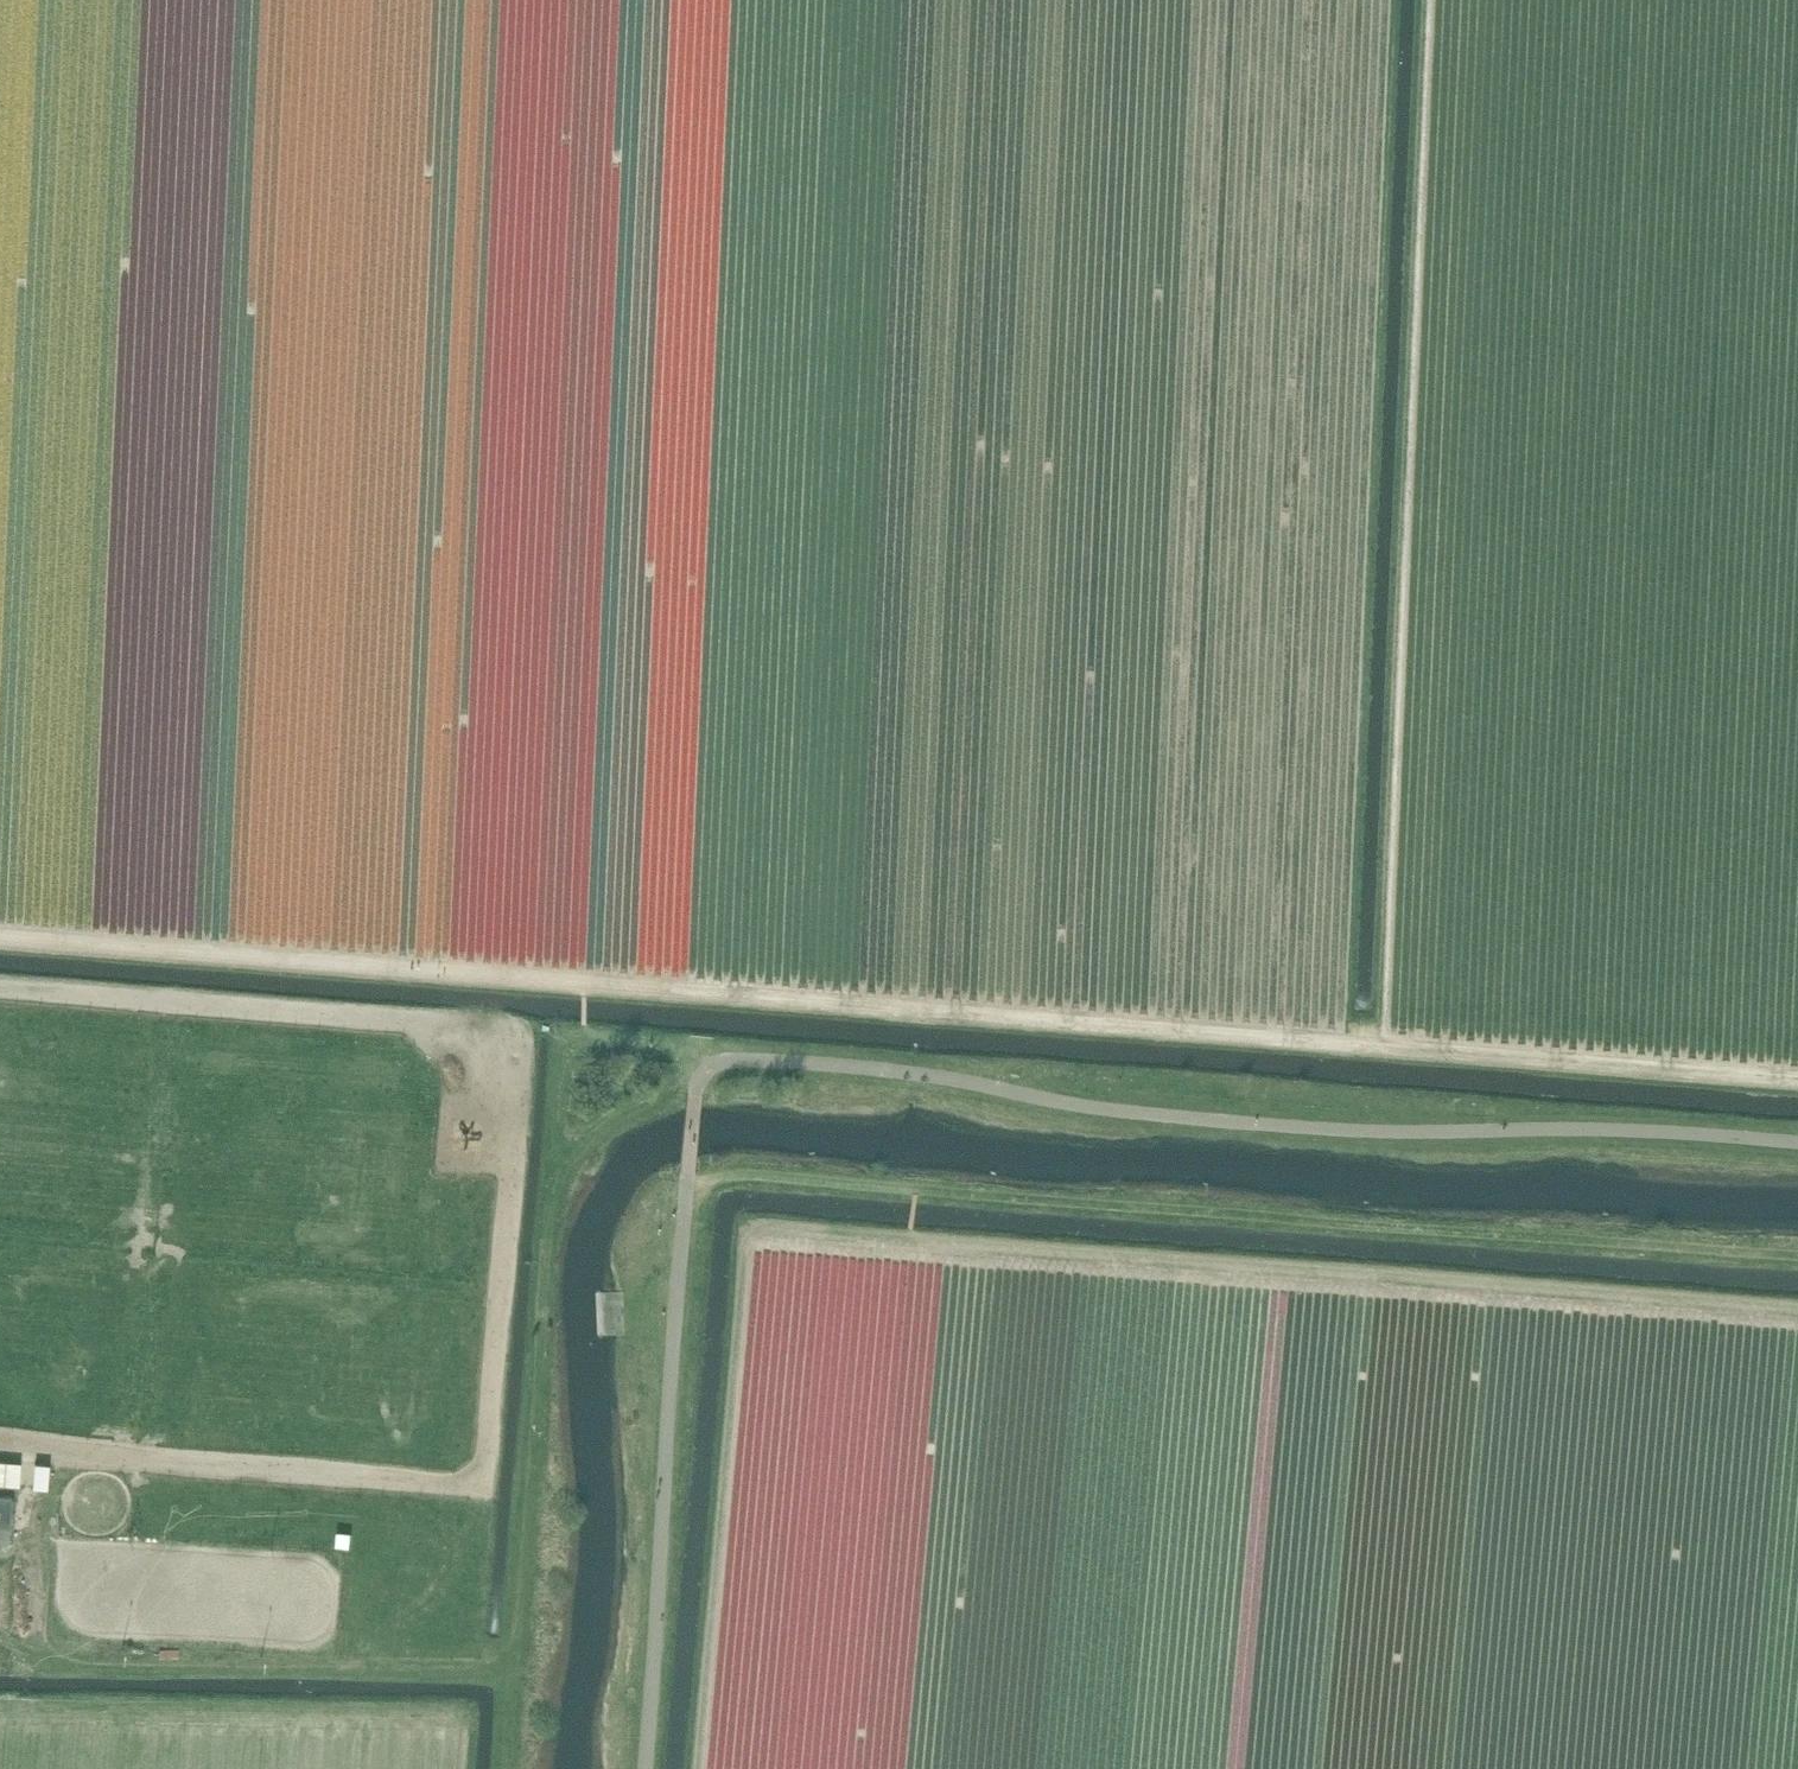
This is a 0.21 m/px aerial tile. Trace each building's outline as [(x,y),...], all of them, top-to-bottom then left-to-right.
[(11,1494),(0,1493),(0,1541),(7,1541),(11,1494)]
